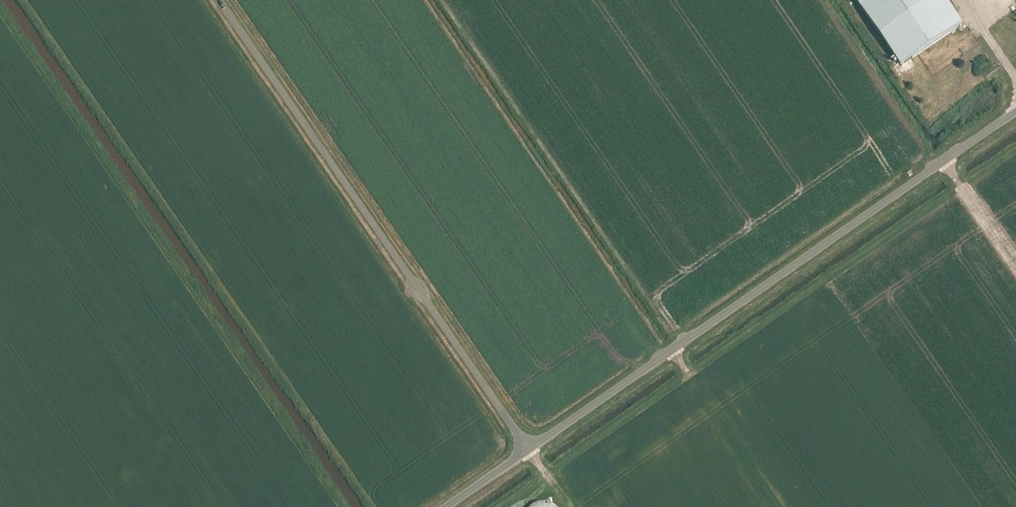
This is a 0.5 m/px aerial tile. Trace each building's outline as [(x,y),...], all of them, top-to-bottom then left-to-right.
[(902,65),(961,25),(944,0),(857,0),(902,65)]
